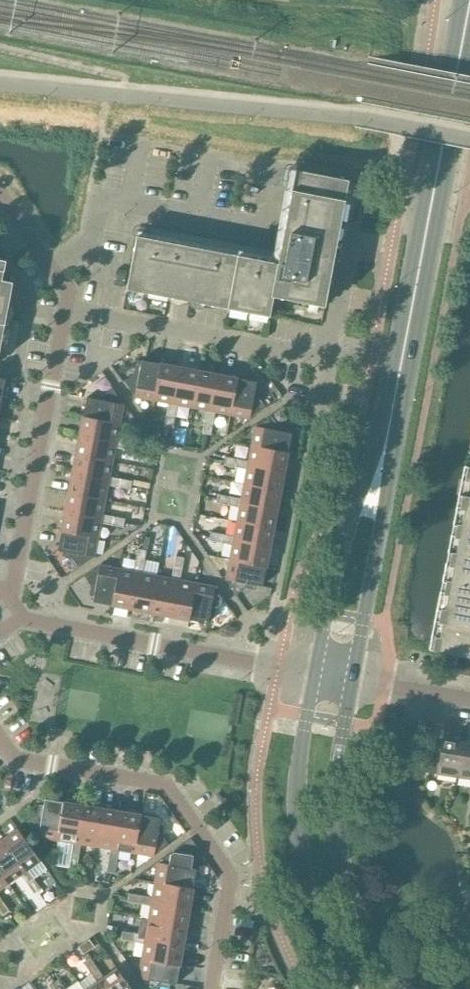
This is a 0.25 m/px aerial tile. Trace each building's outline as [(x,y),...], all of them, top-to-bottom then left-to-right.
[(325,305),(343,209),(348,179),(295,169),(278,263),(137,235),(127,288),(269,315),(273,295),(325,305)] [(13,281),(2,279),(6,259),(0,258),(0,348),(13,281)] [(127,271),(117,269),(114,284),(124,286),(127,271)] [(155,400),(161,363),(142,360),(139,375),(134,374),(124,380),(135,396),(155,400)] [(180,367),(161,363),(155,400),(169,402),(167,414),(176,415),(178,404),(174,403),(180,367)] [(199,371),(180,367),(174,403),(178,404),(193,407),(199,371)] [(218,374),(199,371),(193,407),(207,409),(205,421),(214,422),(216,411),(211,410),(218,374)] [(211,410),(216,411),(230,414),(237,378),(218,374),(211,410)] [(237,378),(230,414),(250,417),(265,407),(259,397),(254,396),(257,381),(237,378)] [(123,404),(115,392),(113,388),(103,395),(102,400),(87,397),(83,417),(119,423),(123,404)] [(174,427),(176,415),(167,414),(165,426),(174,427)] [(252,446),(288,453),(292,433),(277,430),(278,425),(271,415),(256,426),(252,446)] [(116,438),(119,423),(83,417),(80,436),(116,442),(116,438)] [(214,422),(205,421),(203,433),(211,434),(214,422)] [(80,436),(76,454),(112,461),(115,447),(126,449),(128,440),(116,438),(116,442),(80,436)] [(128,440),(126,449),(138,451),(140,442),(128,440)] [(252,446),(249,460),(238,458),(236,467),(247,469),(248,465),(284,471),(288,453),(252,446)] [(108,480),(109,476),(112,461),(76,454),(72,473),(108,480)] [(236,467),(238,458),(226,455),(224,465),(236,467)] [(281,490),(284,471),(248,465),(247,469),(245,483),(281,490)] [(468,466),(433,650),(458,654),(469,657),(469,466),(468,466)] [(105,499),(108,484),(119,487),(121,478),(109,476),(108,480),(72,473),(69,492),(105,499)] [(121,478),(119,487),(131,489),(133,480),(121,478)] [(245,483),(242,498),(230,496),(229,504),(240,507),(241,502),(277,509),(281,490),(245,483)] [(101,518),(102,513),(105,499),(69,492),(65,511),(101,518)] [(230,496),(218,493),(217,502),(229,504),(230,496)] [(241,502),(240,507),(238,521),(274,528),(277,509),(241,502)] [(98,537),(100,522),(112,524),(114,516),(102,513),(101,518),(65,511),(62,530),(98,537)] [(126,518),(114,516),(112,524),(124,527),(125,523),(137,524),(138,516),(126,514),(126,518)] [(238,521),(235,536),(223,533),(222,542),(233,544),(234,540),(270,547),(274,528),(238,521)] [(98,537),(62,530),(58,550),(73,552),(72,557),(79,567),(94,556),(98,537)] [(222,542),(223,533),(211,531),(210,540),(222,542)] [(230,559),(266,565),(270,547),(234,540),(233,544),(230,559)] [(136,560),(145,562),(147,550),(138,548),(136,560)] [(174,567),(183,569),(185,557),(176,555),(174,567)] [(227,578),(234,589),(237,594),(247,587),(248,582),(263,585),(266,565),(230,559),(227,578)] [(157,576),(143,573),(145,562),(136,560),(134,572),(138,572),(132,608),(151,612),(157,576)] [(113,605),(119,569),(100,565),(84,576),(91,585),(96,586),(93,601),(113,605)] [(169,616),(188,619),(195,583),(181,580),(183,569),(174,567),(172,578),(176,579),(169,616)] [(113,605),(132,608),(138,572),(134,572),(119,569),(113,605)] [(151,612),(169,616),(176,579),(172,578),(157,576),(151,612)] [(195,583),(188,619),(208,623),(211,608),(216,609),(225,602),(215,587),(195,583)] [(458,654),(455,672),(469,675),(469,657),(458,654)] [(458,776),(463,741),(442,738),(441,745),(429,743),(425,771),(458,776)] [(463,741),(458,776),(469,778),(469,742),(463,741)] [(58,839),(64,801),(45,798),(42,815),(37,814),(27,821),(38,836),(58,839)] [(58,839),(73,842),(71,853),(80,855),(81,843),(77,843),(83,804),(64,801),(58,839)] [(102,808),(83,804),(77,843),(81,843),(96,846),(102,808)] [(110,848),(108,860),(117,861),(119,850),(115,849),(121,811),(102,808),(96,846),(110,848)] [(115,849),(119,850),(134,852),(140,814),(121,811),(115,849)] [(140,814),(134,852),(154,855),(169,845),(162,835),(157,834),(160,818),(140,814)] [(40,859),(18,828),(1,840),(24,871),(28,868),(40,859)] [(20,874),(27,883),(34,878),(28,868),(24,871),(1,840),(0,841),(0,871),(8,882),(20,874)] [(155,882),(193,888),(196,868),(191,868),(193,855),(174,851),(158,862),(155,882)] [(80,855),(71,853),(69,865),(78,867),(80,855)] [(117,861),(108,860),(106,872),(115,873),(117,861)] [(8,882),(0,871),(0,888),(8,882)] [(34,878),(27,883),(34,893),(41,888),(34,878)] [(155,882),(152,896),(141,894),(139,903),(151,905),(152,901),(189,907),(193,888),(155,882)] [(139,903),(141,894),(129,892),(127,901),(139,903)] [(0,903),(0,911),(3,915),(10,910),(3,900),(0,903)] [(186,926),(189,907),(152,901),(151,905),(148,920),(186,926)] [(133,941),(144,943),(145,939),(183,945),(186,926),(148,920),(141,918),(139,933),(134,932),(133,941)] [(133,941),(134,932),(112,928),(111,934),(121,935),(121,939),(133,941)] [(180,964),(183,945),(145,939),(144,943),(142,957),(180,964)] [(83,962),(90,972),(98,967),(91,957),(83,962)] [(147,988),(155,988),(159,986),(160,981),(176,984),(180,964),(142,957),(139,977),(147,988)] [(98,967),(90,972),(97,982),(101,979),(108,988),(132,988),(117,968),(105,977),(98,967)] [(55,988),(66,988),(59,979),(52,985),(55,988)] [(87,988),(108,988),(101,979),(97,982),(87,988)]
